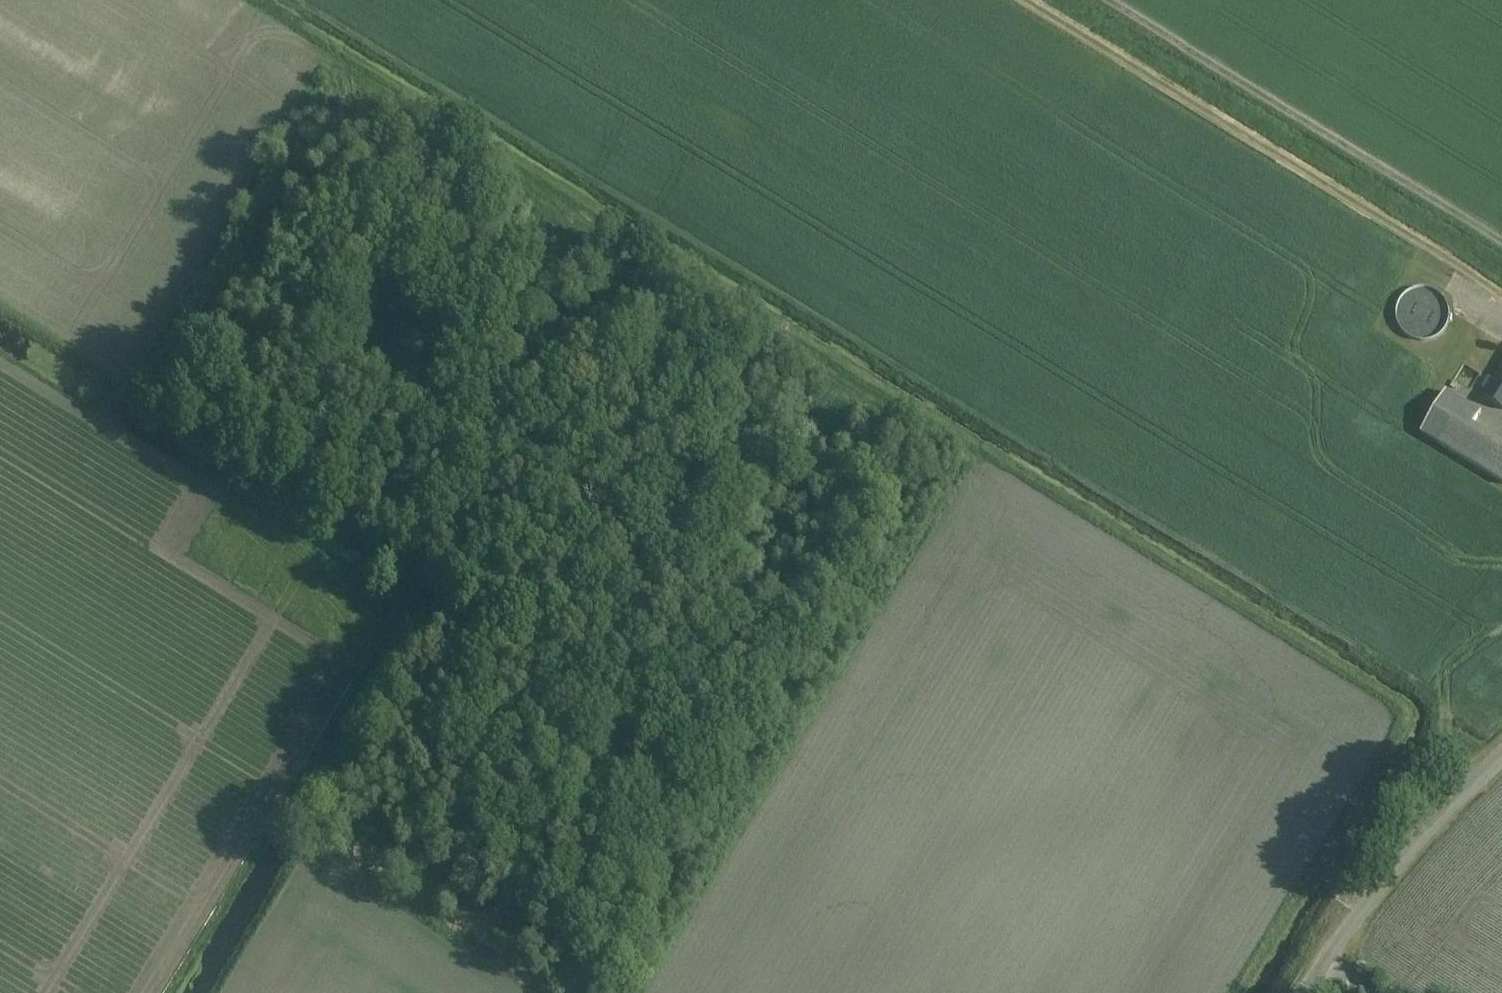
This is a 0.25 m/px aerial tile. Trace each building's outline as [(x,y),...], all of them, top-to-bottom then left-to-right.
[(1442,311),(1423,287),(1395,310),(1414,333),(1442,311)] [(1483,358),(1470,351),(1464,362),(1477,369),(1483,358)] [(1482,398),(1501,410),(1501,365),(1482,398)] [(1473,426),(1481,413),(1448,392),(1422,435),(1501,484),(1501,444),(1473,426)]
